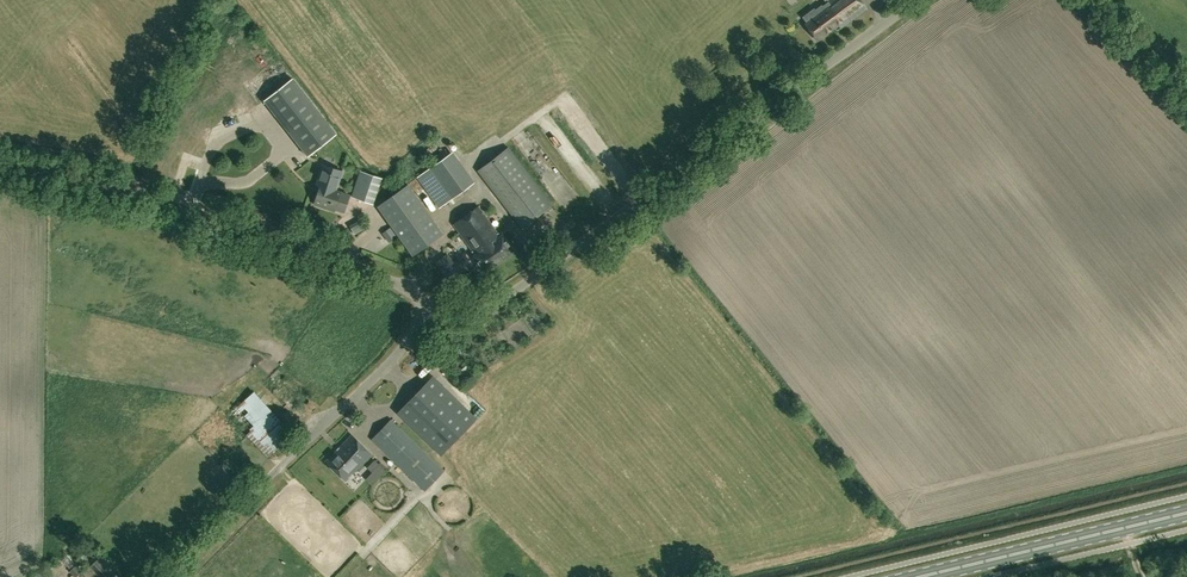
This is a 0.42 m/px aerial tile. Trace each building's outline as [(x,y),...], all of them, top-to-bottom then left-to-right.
[(868,8),(861,0),(831,0),(817,11),(815,8),(802,18),(818,40),(839,24),(841,28),(868,8)] [(308,157),(337,134),(292,78),(264,101),(308,157)] [(483,150),(496,142),(492,135),(479,142),(483,150)] [(522,228),(552,204),(508,147),(478,171),(522,228)] [(418,177),(440,207),(471,184),(449,154),(418,177)] [(320,186),(314,204),(330,210),(331,207),(345,212),(350,196),(336,191),(343,171),(324,165),(317,185),(320,186)] [(361,171),(352,196),(374,204),(382,178),(361,171)] [(552,191),(568,205),(577,194),(561,180),(552,191)] [(443,235),(407,185),(378,206),(413,256),(443,235)] [(479,206),(454,224),(476,255),(475,256),(474,256),(475,257),(479,263),(477,264),(482,272),(485,271),(485,272),(486,272),(486,271),(514,251),(514,252),(515,251),(514,250),(503,236),(504,235),(503,235),(502,237),(479,206)] [(445,273),(451,281),(457,276),(451,268),(445,273)] [(469,362),(457,371),(461,376),(472,367),(469,362)] [(433,376),(397,412),(441,455),(477,418),(469,411),(434,376),(433,376)] [(231,412),(255,441),(261,436),(273,449),(287,438),(275,424),(281,418),(257,390),(231,412)] [(444,471),(391,420),(372,440),(425,491),(444,471)] [(345,481),(372,455),(352,435),(326,461),(345,481)] [(402,486),(380,506),(388,515),(407,497),(403,493),(406,490),(402,486)] [(89,566),(100,576),(110,576),(113,574),(98,558),(89,566)]
